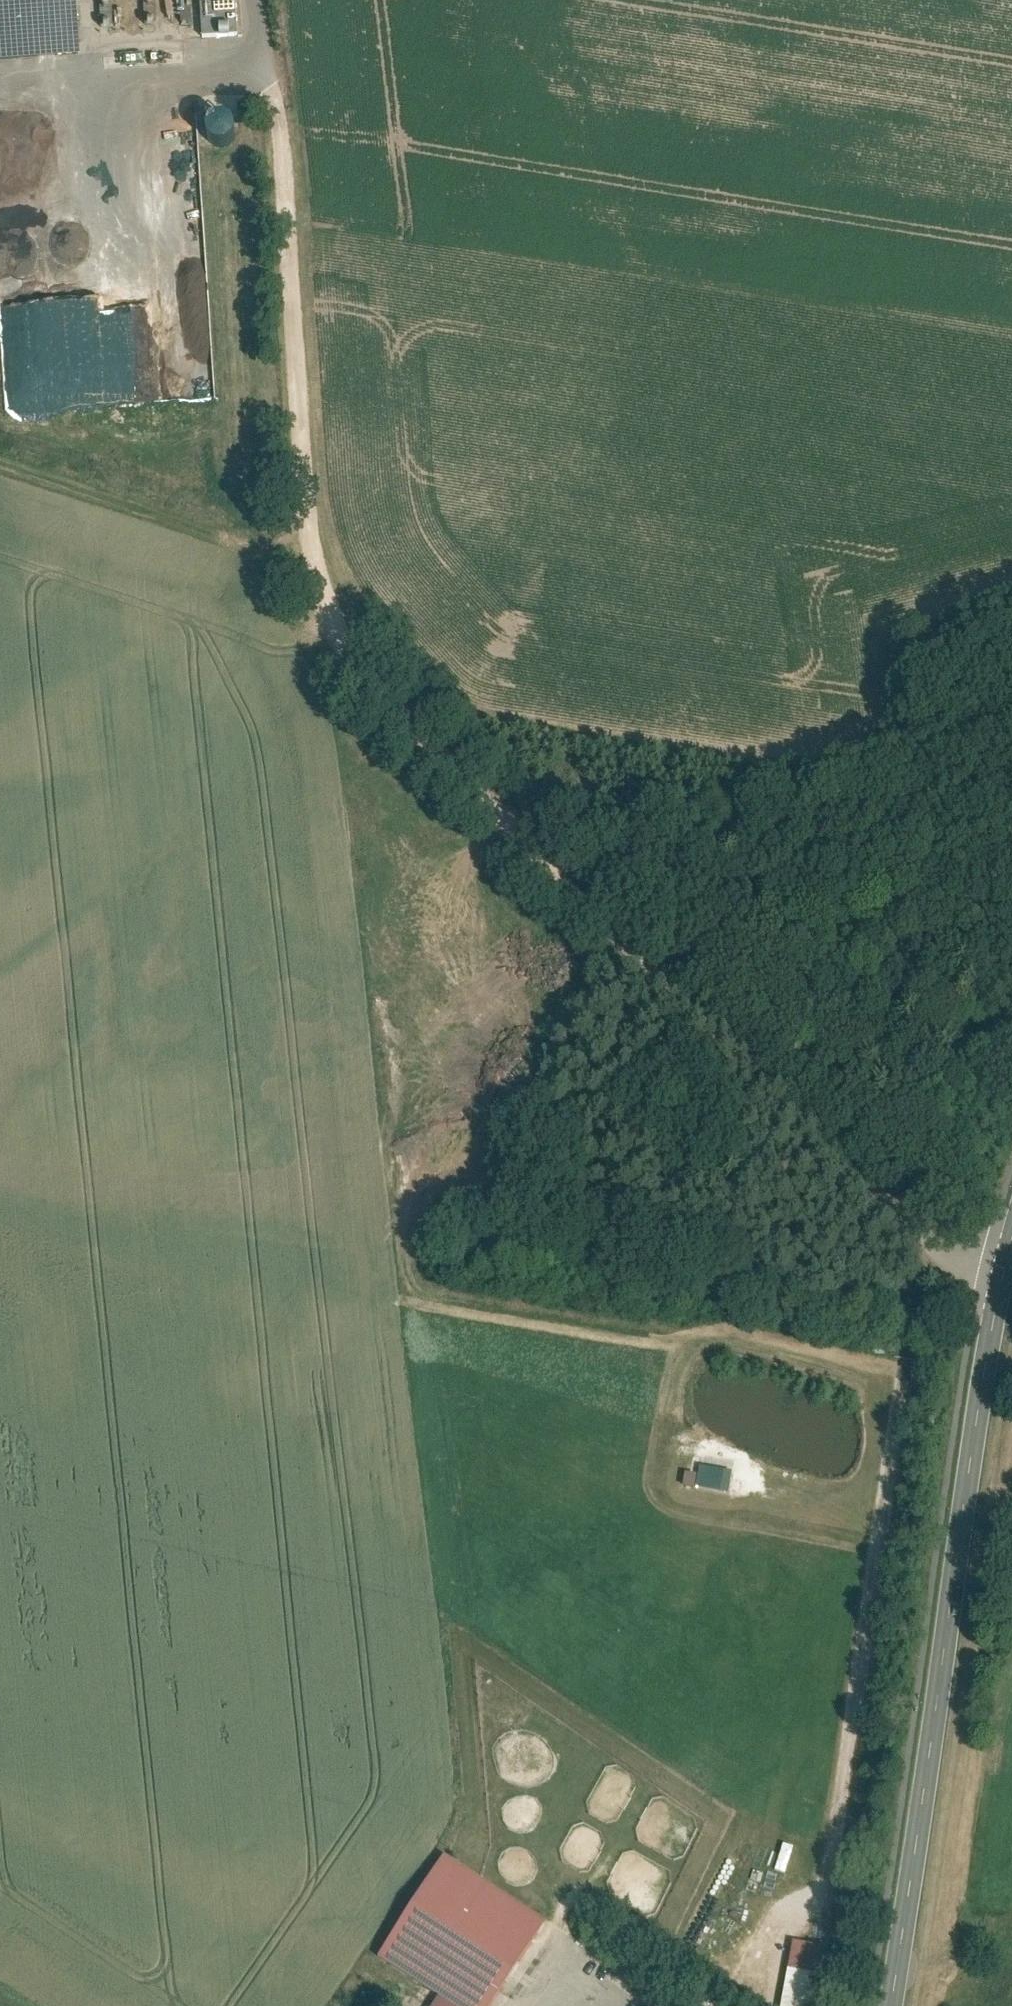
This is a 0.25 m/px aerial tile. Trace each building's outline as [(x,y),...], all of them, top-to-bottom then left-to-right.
[(75,54),(70,0),(0,0),(0,61),(75,54)] [(239,36),(237,0),(191,0),(194,38),(239,36)] [(727,1492),(730,1471),(698,1466),(695,1487),(727,1492)] [(442,1850),(376,1952),(436,1991),(459,2005),(487,2005),(545,1916),(442,1850)] [(436,1991),(427,2005),(459,2005),(436,1991)]
